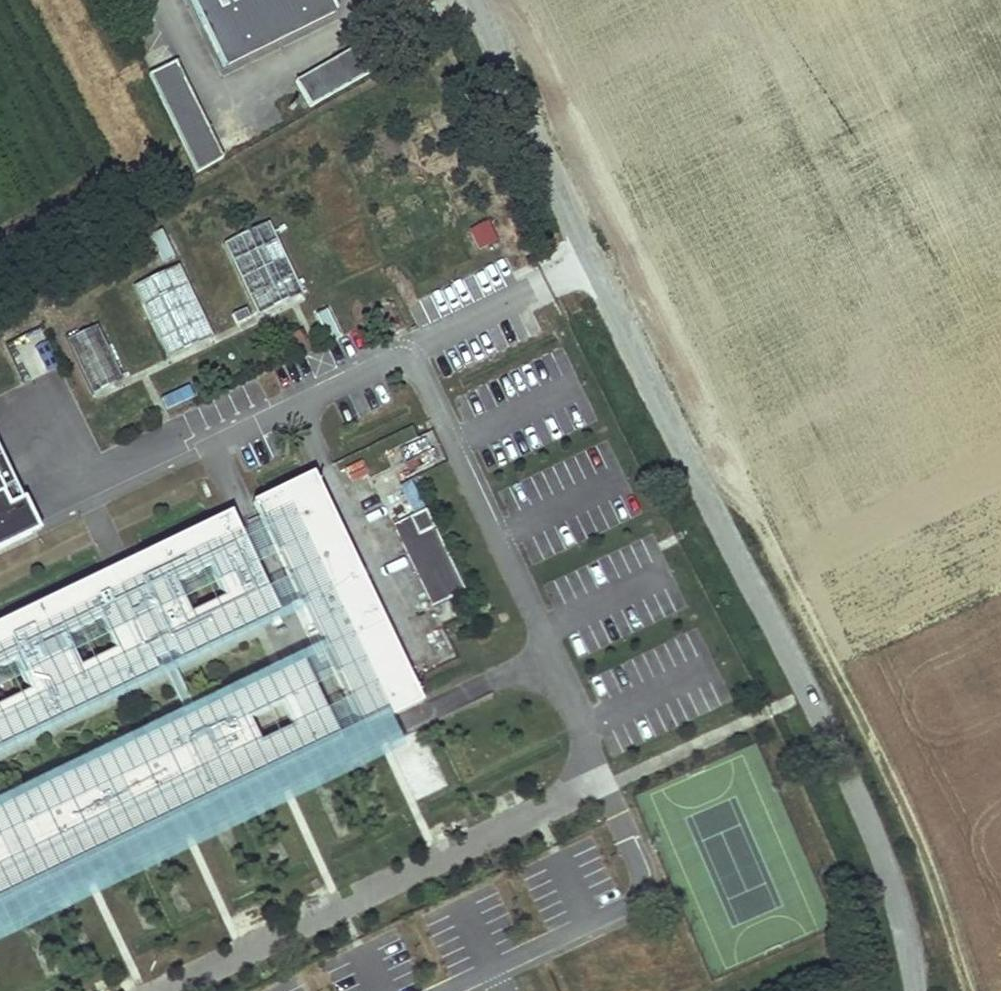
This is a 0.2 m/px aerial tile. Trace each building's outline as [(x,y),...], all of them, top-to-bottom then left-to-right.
[(231,59),(342,6),(339,0),(200,0),(231,59)] [(354,56),(298,81),(308,105),(365,80),(354,56)] [(178,62),(150,77),(197,175),(223,161),(178,62)] [(254,221),(214,240),(247,310),(287,290),(254,221)] [(489,222),(470,231),(480,251),(499,242),(489,222)] [(167,263),(124,283),(157,352),(199,332),(167,263)] [(98,328),(67,342),(92,396),(123,382),(98,328)] [(43,344),(32,348),(39,369),(51,364),(43,344)] [(43,538),(0,451),(0,559),(43,538)] [(310,476),(245,507),(352,735),(417,704),(310,476)] [(410,506),(385,518),(409,569),(435,557),(410,506)] [(269,619),(220,518),(0,622),(0,664),(17,696),(0,704),(0,746),(269,619)] [(444,579),(418,591),(443,643),(469,630),(444,579)] [(291,668),(0,805),(0,901),(328,746),(291,668)] [(337,766),(328,746),(0,901),(0,924),(337,766)]
